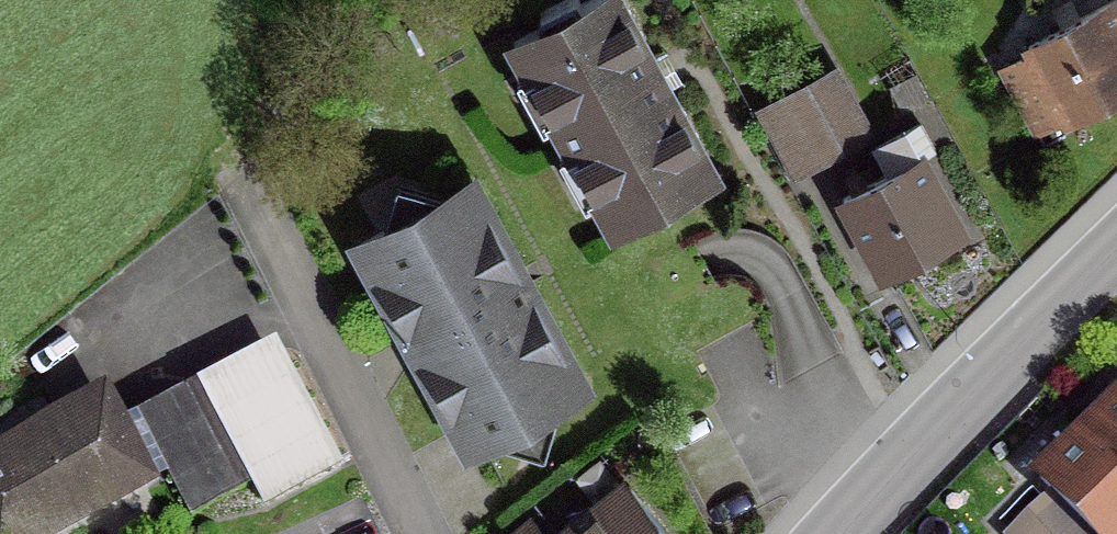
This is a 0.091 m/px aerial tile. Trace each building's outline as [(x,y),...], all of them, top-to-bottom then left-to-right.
[(535,30),(509,44),(526,76),(530,73),(553,116),(549,118),(568,153),(572,151),(595,193),(591,195),(608,227),(710,172),(616,0),(589,0),(577,7),(573,0),(562,0),(535,14),(535,30)] [(1114,0),(1023,49),(1025,54),(996,69),(1032,135),(1061,119),(1063,124),(1116,95),(1116,7),(1114,0)] [(841,150),(864,138),(835,85),(828,72),(766,105),(773,119),(784,113),(806,154),(835,139),(841,150)] [(879,278),(958,235),(916,158),(930,150),(915,123),(869,148),(884,175),(862,187),(855,173),(840,181),(848,195),(837,201),(879,278)] [(393,225),(355,246),(465,448),(503,428),(506,433),(541,413),(538,409),(576,388),(466,186),(428,206),(425,202),(390,221),(393,225)] [(137,425),(133,417),(114,428),(142,480),(161,470),(186,517),(246,484),(257,504),(330,464),(270,354),(137,425)] [(98,398),(0,452),(0,533),(43,533),(142,480),(114,428),(98,398)] [(1109,408),(1064,452),(1035,481),(1048,494),(1024,517),(1041,533),(1116,533),(1116,401),(1109,408)] [(625,489),(568,533),(660,533),(625,489)] [(1024,517),(1006,533),(1041,533),(1024,517)] [(527,524),(515,533),(535,533),(527,524)]
